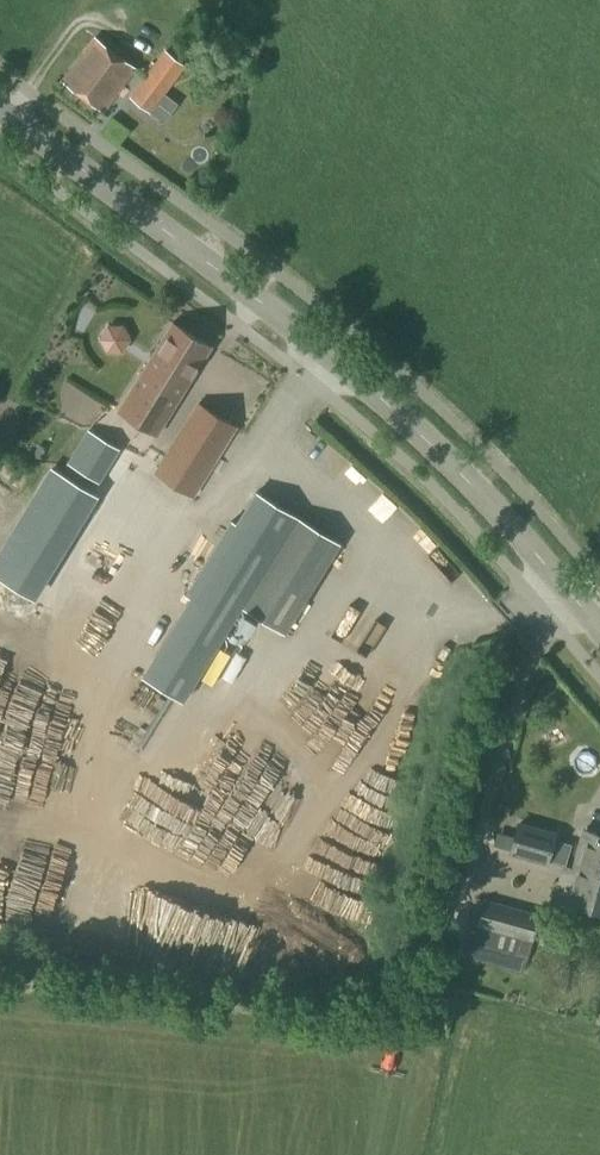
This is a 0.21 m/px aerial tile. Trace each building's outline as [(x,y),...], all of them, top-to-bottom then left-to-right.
[(102,111),(135,68),(95,38),(62,81),(102,111)] [(150,114),(186,66),(164,50),(128,97),(150,114)] [(156,434),(211,346),(172,322),(118,410),(156,434)] [(106,354),(121,354),(129,341),(122,327),(106,327),(98,340),(106,354)] [(192,496),(235,427),(197,404),(154,473),(192,496)] [(68,460),(95,477),(113,447),(87,430),(68,460)] [(13,527),(53,552),(90,493),(50,467),(13,527)] [(255,493),(141,677),(182,703),(242,606),(284,632),(339,545),(296,518),(255,493)] [(225,685),(240,651),(228,646),(213,680),(225,685)] [(249,681),(257,661),(244,655),(235,675),(249,681)] [(240,735),(190,768),(202,787),(224,772),(219,764),(248,745),(245,741),(265,727),(255,713),(235,727),(240,735)] [(52,764),(53,747),(29,747),(29,763),(52,764)] [(23,854),(54,861),(62,825),(69,827),(80,782),(54,776),(48,800),(34,797),(28,820),(31,821),(23,854)] [(259,871),(296,806),(258,785),(245,808),(230,799),(213,829),(206,825),(199,837),(259,871)] [(550,861),(556,836),(519,826),(512,851),(550,861)] [(583,830),(563,901),(599,912),(599,834),(583,830)] [(355,909),(364,873),(316,861),(307,896),(355,909)] [(527,962),(540,915),(483,900),(470,946),(527,962)] [(571,988),(575,970),(563,968),(559,985),(571,988)]
